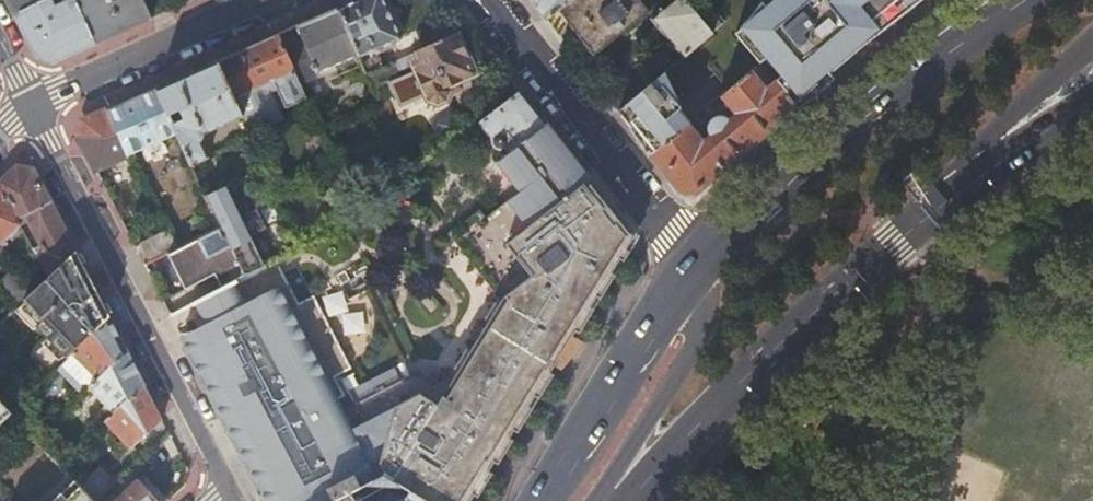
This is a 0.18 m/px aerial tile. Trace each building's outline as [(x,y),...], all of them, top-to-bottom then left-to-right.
[(14,13),(40,0),(7,0),(14,13)] [(14,13),(35,55),(50,62),(94,42),(75,0),(67,0),(54,6),(51,0),(40,0),(14,13)] [(94,42),(151,17),(143,0),(75,0),(94,42)] [(165,10),(161,0),(143,0),(151,17),(165,10)] [(335,6),(356,51),(358,55),(366,51),(368,56),(387,48),(384,42),(399,36),(383,0),(349,0),(335,6)] [(544,18),(555,9),(566,0),(530,0),(544,18)] [(647,12),(638,0),(566,0),(555,9),(591,54),(647,12)] [(709,32),(703,25),(710,19),(694,0),(692,0),(686,4),(682,0),(670,0),(647,19),(679,57),(709,32)] [(765,6),(743,36),(737,39),(771,80),(794,107),(823,82),(816,73),(821,70),(851,44),(904,0),(773,0),(765,6)] [(908,1),(908,0),(904,0),(851,44),(858,52),(913,6),(908,1)] [(335,6),(275,33),(296,78),(356,51),(335,6)] [(418,59),(453,42),(464,37),(453,23),(410,42),(418,59)] [(275,33),(215,60),(240,114),(272,100),(268,90),(274,87),(283,106),(304,96),(296,78),(275,33)] [(418,59),(411,62),(415,70),(409,73),(408,76),(424,111),(433,114),(442,109),(445,101),(444,97),(493,74),(487,66),(468,75),(453,42),(418,59)] [(215,60),(155,87),(175,131),(190,163),(207,155),(199,139),(202,132),(240,114),(215,60)] [(699,122),(694,115),(649,153),(679,190),(693,192),(739,153),(794,107),(771,80),(763,87),(749,70),(716,97),(732,114),(725,120),(721,117),(717,116),(712,116),(709,117),(707,118),(705,120),(704,122),(702,129),(695,135),(691,129),(699,122)] [(816,73),(823,82),(828,78),(821,70),(816,73)] [(684,99),(663,71),(641,90),(622,106),(636,124),(630,128),(649,153),(694,115),(682,100),(684,99)] [(630,77),(606,97),(616,111),(622,106),(641,90),(630,77)] [(480,95),(490,109),(509,95),(498,81),(480,95)] [(155,87),(105,109),(126,154),(175,131),(155,87)] [(272,100),(240,114),(247,129),(279,115),(276,109),(283,106),(274,87),(268,90),(272,100)] [(490,109),(469,126),(482,142),(482,146),(483,149),(485,151),(486,152),(490,153),(493,153),(504,145),(502,142),(508,138),(513,144),(535,128),(509,95),(490,109)] [(622,106),(616,111),(630,128),(636,124),(622,106)] [(126,154),(105,109),(82,120),(77,134),(88,156),(94,167),(126,154)] [(484,217),(477,209),(445,233),(499,298),(455,374),(440,382),(439,382),(439,381),(430,377),(420,375),(410,376),(400,380),(399,380),(394,369),(358,386),(351,373),(334,381),(332,377),(349,368),(313,296),(297,303),(275,260),(265,265),(223,287),(194,302),(206,324),(182,336),(266,500),(326,500),(338,495),(376,475),(377,470),(428,500),(467,500),(626,243),(535,128),(513,144),(496,161),(517,190),(484,217)] [(42,281),(68,255),(31,182),(26,173),(10,171),(0,180),(0,208),(11,230),(12,231),(18,228),(15,221),(20,218),(38,256),(30,261),(42,281)] [(219,224),(196,236),(197,238),(167,253),(186,289),(215,273),(223,287),(265,265),(250,233),(267,226),(258,207),(242,214),(227,182),(204,193),(219,224)] [(0,208),(0,240),(11,230),(0,208)] [(178,245),(167,227),(139,243),(149,261),(178,245)] [(0,322),(0,323),(16,339),(33,323),(66,358),(103,322),(68,255),(42,281),(0,322)] [(347,290),(326,297),(334,319),(355,312),(347,290)] [(356,318),(336,329),(347,349),(367,338),(356,318)] [(103,322),(66,358),(90,383),(120,354),(103,322)] [(120,354),(90,383),(82,391),(106,417),(137,388),(120,354)] [(137,388),(106,417),(97,425),(123,452),(154,422),(137,388)] [(0,401),(0,422),(10,412),(0,401)] [(59,463),(75,480),(95,500),(107,489),(109,488),(72,450),(59,463)] [(338,495),(326,500),(428,500),(377,470),(376,475),(338,495)] [(136,477),(111,500),(158,500),(136,477)] [(75,480),(53,500),(95,500),(75,480)]
